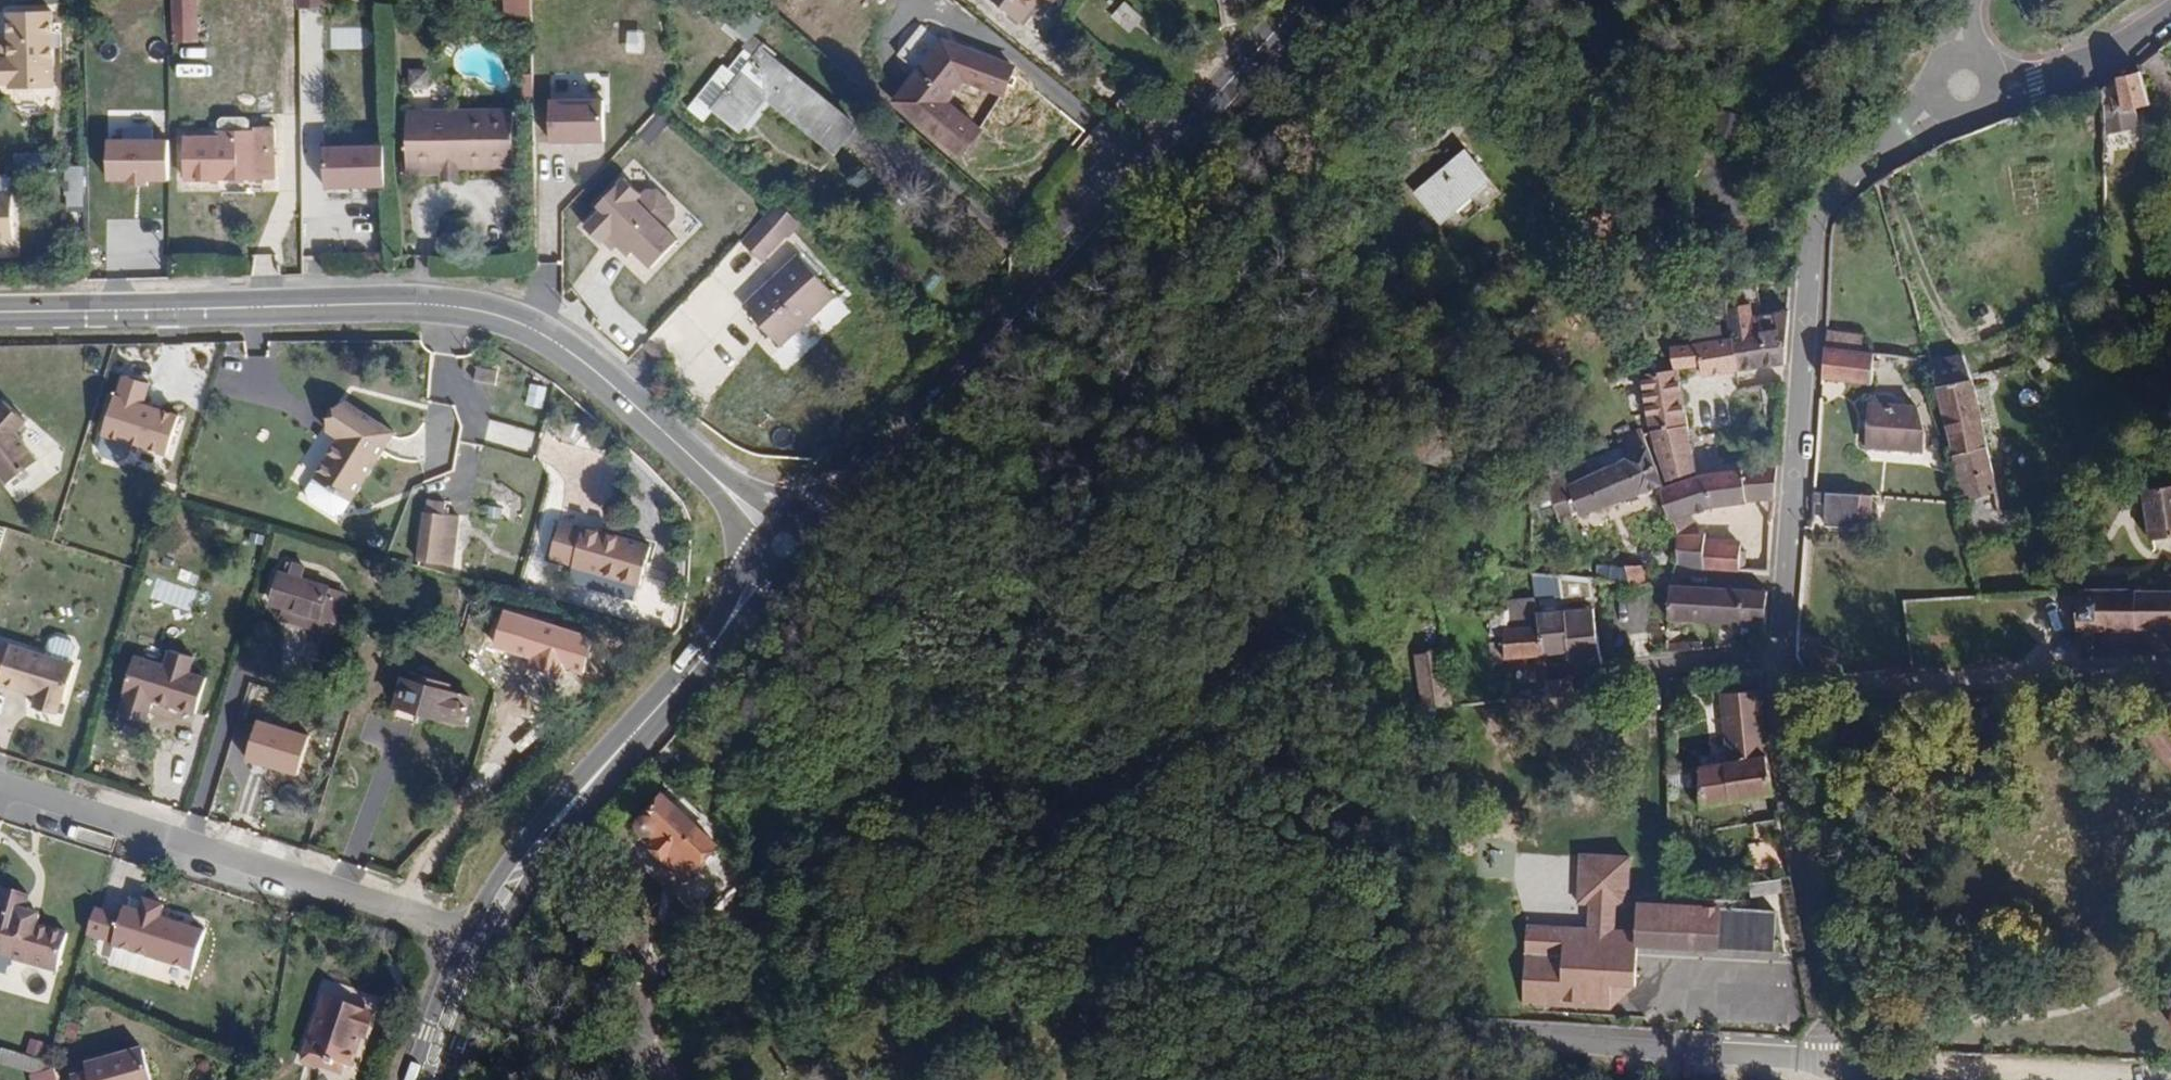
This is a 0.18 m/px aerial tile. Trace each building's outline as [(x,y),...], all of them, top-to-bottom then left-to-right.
[(182,39),(209,39),(208,0),(181,0),(182,39)] [(523,11),(547,11),(546,0),(523,0),(523,11)] [(1057,0),(996,0),(1024,24),(1034,14),(1041,20),(1057,0)] [(1128,31),(1140,17),(1125,2),(1112,17),(1128,31)] [(742,3),(725,30),(747,43),(763,17),(742,3)] [(1924,19),(1928,8),(1919,5),(1914,15),(1924,19)] [(55,11),(12,13),(13,59),(0,59),(0,83),(14,83),(14,88),(57,87),(55,11)] [(957,161),(982,129),(950,99),(961,82),(1004,95),(1015,65),(940,38),(892,103),(957,161)] [(825,147),(851,117),(764,42),(712,103),(737,126),(764,95),(825,147)] [(2115,134),(2146,131),(2140,90),(2118,91),(2121,112),(2113,114),(2115,134)] [(605,97),(552,97),(552,140),(605,139),(605,97)] [(530,167),(526,107),(418,113),(421,173),(459,172),(460,164),(471,164),(471,169),(530,167)] [(650,145),(672,120),(657,107),(635,132),(650,145)] [(1710,133),(1737,137),(1740,113),(1713,109),(1710,133)] [(294,165),(293,113),(265,114),(265,122),(198,122),(199,177),(281,175),(281,165),(294,165)] [(166,180),(168,142),(109,139),(108,176),(127,177),(126,190),(148,191),(149,180),(166,180)] [(383,143),(323,145),(325,190),(384,188),(383,143)] [(1443,221),(1492,177),(1466,149),(1417,193),(1443,221)] [(2115,159),(2105,159),(2105,183),(2121,181),(2115,159)] [(84,164),(63,164),(63,226),(84,226),(84,164)] [(631,183),(622,174),(593,204),(599,209),(585,224),(603,241),(614,237),(629,251),(633,247),(653,266),(681,237),(669,225),(676,218),(676,208),(658,188),(647,189),(642,194),(631,183)] [(16,245),(15,202),(0,202),(0,246),(16,245)] [(774,203),(741,240),(764,261),(797,224),(774,203)] [(780,346),(835,295),(797,255),(742,306),(780,346)] [(1736,368),(1783,362),(1788,310),(1761,310),(1759,296),(1750,282),(1714,288),(1717,304),(1722,335),(1730,334),(1736,368)] [(1707,373),(1736,368),(1730,334),(1722,335),(1693,340),(1696,368),(1697,374),(1707,373)] [(1667,344),(1672,370),(1696,368),(1693,340),(1667,344)] [(1836,354),(1866,364),(1870,351),(1839,341),(1836,354)] [(1836,354),(1825,352),(1823,380),(1867,393),(1875,368),(1866,364),(1836,354)] [(1927,373),(1918,376),(1963,512),(1998,499),(1949,366),(1941,368),(1936,358),(1924,363),(1927,373)] [(1679,416),(1672,371),(1637,375),(1649,426),(1660,466),(1690,461),(1679,416)] [(96,434),(162,456),(177,411),(145,401),(151,384),(116,372),(96,434)] [(525,404),(542,408),(547,386),(530,382),(525,404)] [(45,461),(25,433),(35,421),(11,400),(0,411),(0,463),(15,484),(45,461)] [(370,508),(417,440),(366,406),(347,437),(357,444),(331,485),(370,508)] [(1902,456),(1903,413),(1864,412),(1862,454),(1902,456)] [(490,417),(484,438),(530,452),(536,431),(490,417)] [(1608,448),(1620,439),(1615,431),(1603,439),(1608,448)] [(1563,534),(1655,477),(1630,435),(1620,439),(1608,448),(1616,460),(1545,505),(1563,534)] [(2167,456),(2169,475),(2158,490),(2137,494),(2143,541),(2170,537),(2170,456),(2167,456)] [(1755,503),(1773,502),(1775,465),(1701,471),(1658,481),(1670,518),(1699,512),(1718,507),(1755,503)] [(1828,494),(1817,492),(1815,508),(1826,509),(1828,494)] [(1862,532),(1867,500),(1828,494),(1826,509),(1825,526),(1862,532)] [(417,512),(409,564),(438,571),(445,516),(417,512)] [(1708,538),(1699,512),(1670,518),(1670,535),(1708,538)] [(647,541),(559,519),(549,559),(637,581),(647,541)] [(1670,535),(1669,567),(1706,570),(1708,538),(1670,535)] [(1708,538),(1706,570),(1751,573),(1753,544),(1708,538)] [(1626,563),(1627,581),(1645,581),(1645,562),(1626,563)] [(1625,579),(1625,565),(1597,564),(1596,577),(1625,579)] [(307,615),(305,623),(341,635),(354,596),(324,585),(327,574),(313,569),(308,584),(300,580),(290,608),(307,615)] [(2074,592),(2077,636),(2087,636),(2164,632),(2163,629),(2170,628),(2170,570),(2159,571),(2160,587),(2074,592)] [(1585,579),(1558,572),(1562,599),(1586,599),(1586,589),(1584,587),(1585,579)] [(1557,588),(1557,574),(1534,574),(1534,588),(1557,588)] [(1651,617),(1668,619),(1669,588),(1651,586),(1651,617)] [(1668,619),(1764,625),(1767,594),(1669,588),(1668,619)] [(1535,610),(1533,595),(1503,596),(1502,606),(1473,608),(1475,635),(1486,634),(1502,633),(1504,650),(1506,659),(1541,656),(1535,610)] [(1564,611),(1535,610),(1541,656),(1570,654),(1568,643),(1564,611)] [(1590,612),(1564,611),(1568,643),(1593,641),(1590,612)] [(596,635),(528,618),(520,652),(588,669),(596,635)] [(1502,633),(1486,634),(1486,651),(1504,650),(1502,633)] [(1568,643),(1570,654),(1571,666),(1595,664),(1593,641),(1568,643)] [(1696,644),(1698,655),(1705,654),(1704,643),(1696,644)] [(1674,645),(1676,657),(1698,655),(1696,644),(1674,645)] [(1667,645),(1668,658),(1676,657),(1674,645),(1667,645)] [(8,683),(7,687),(45,699),(40,712),(63,719),(67,707),(70,708),(83,669),(19,648),(19,652),(0,646),(0,681),(8,683)] [(160,666),(129,656),(117,690),(132,695),(125,716),(146,723),(153,702),(193,716),(205,681),(186,674),(191,658),(166,649),(160,666)] [(1820,674),(1827,675),(1830,657),(1827,656),(1827,651),(1814,649),(1810,651),(1806,670),(1820,674)] [(1451,655),(1430,655),(1431,710),(1453,709),(1451,655)] [(445,695),(446,684),(424,676),(420,685),(408,681),(399,707),(468,733),(476,707),(445,695)] [(1548,696),(1576,692),(1573,678),(1546,680),(1548,696)] [(1728,764),(1770,757),(1761,695),(1718,701),(1728,764)] [(311,733),(256,718),(244,759),(299,775),(311,733)] [(1721,805),(1776,795),(1770,757),(1728,764),(1696,769),(1709,827),(1726,825),(1721,805)] [(1668,773),(1668,783),(1687,781),(1686,771),(1668,773)] [(680,842),(651,816),(632,840),(634,841),(631,846),(633,853),(637,856),(642,856),(646,854),(648,856),(639,867),(649,877),(680,842)] [(1519,984),(1614,997),(1618,919),(1620,900),(1621,890),(1634,892),(1641,845),(1587,836),(1581,885),(1595,887),(1591,915),(1565,912),(1564,941),(1547,939),(1549,911),(1528,909),(1519,984)] [(1759,870),(1790,866),(1784,839),(1753,843),(1759,870)] [(1751,895),(1780,893),(1779,879),(1750,881),(1751,895)] [(47,976),(58,943),(27,934),(32,919),(18,915),(23,898),(0,892),(0,963),(47,976)] [(120,914),(96,907),(86,939),(191,972),(204,929),(166,918),(165,904),(142,897),(138,907),(123,902),(120,914)] [(1618,919),(1614,997),(1637,974),(1641,940),(1771,956),(1775,915),(1647,901),(1644,922),(1618,919)] [(1565,912),(1549,911),(1547,939),(1564,941),(1565,912)] [(1776,1028),(1778,988),(1723,986),(1721,1026),(1776,1028)] [(2169,992),(2158,1001),(2155,1012),(2155,1028),(2167,1041),(2170,1042),(2170,992),(2169,992)] [(353,1072),(371,1019),(322,1002),(302,1065),(342,1077),(344,1069),(353,1072)] [(11,1061),(27,1066),(33,1050),(17,1044),(11,1061)] [(125,1044),(69,1067),(72,1074),(57,1079),(139,1079),(125,1044)] [(38,1069),(34,1069),(27,1066),(11,1061),(0,1057),(0,1079),(43,1079),(38,1069)]
